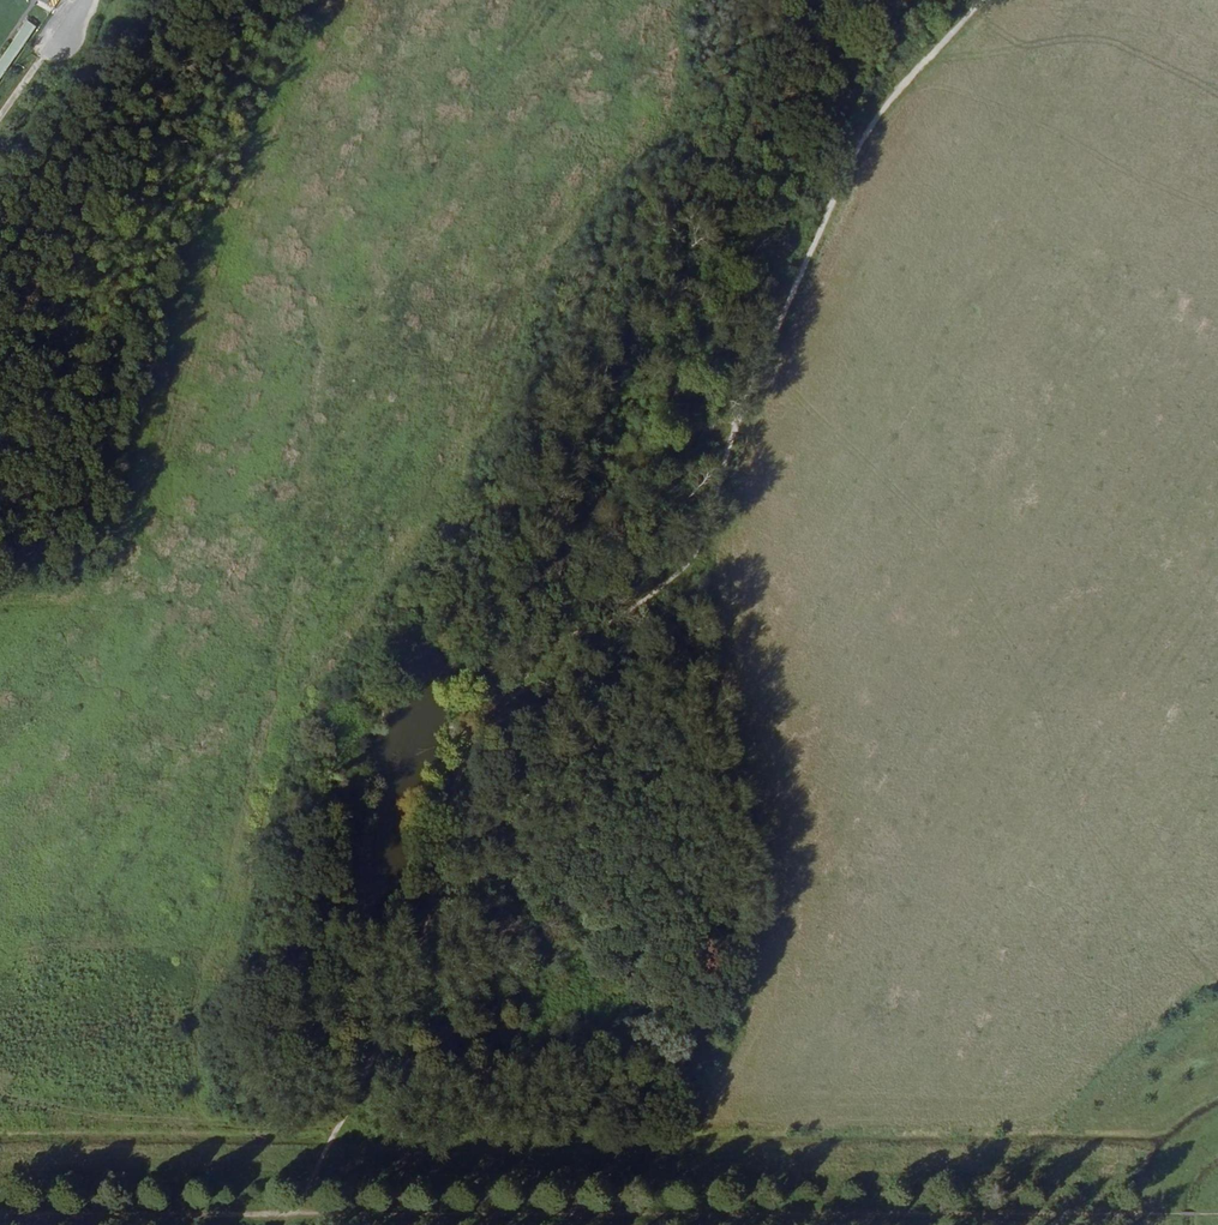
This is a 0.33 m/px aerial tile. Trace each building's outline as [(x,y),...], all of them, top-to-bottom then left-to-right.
[(0,45),(0,73),(8,61),(7,58),(20,39),(9,32),(0,45)]
